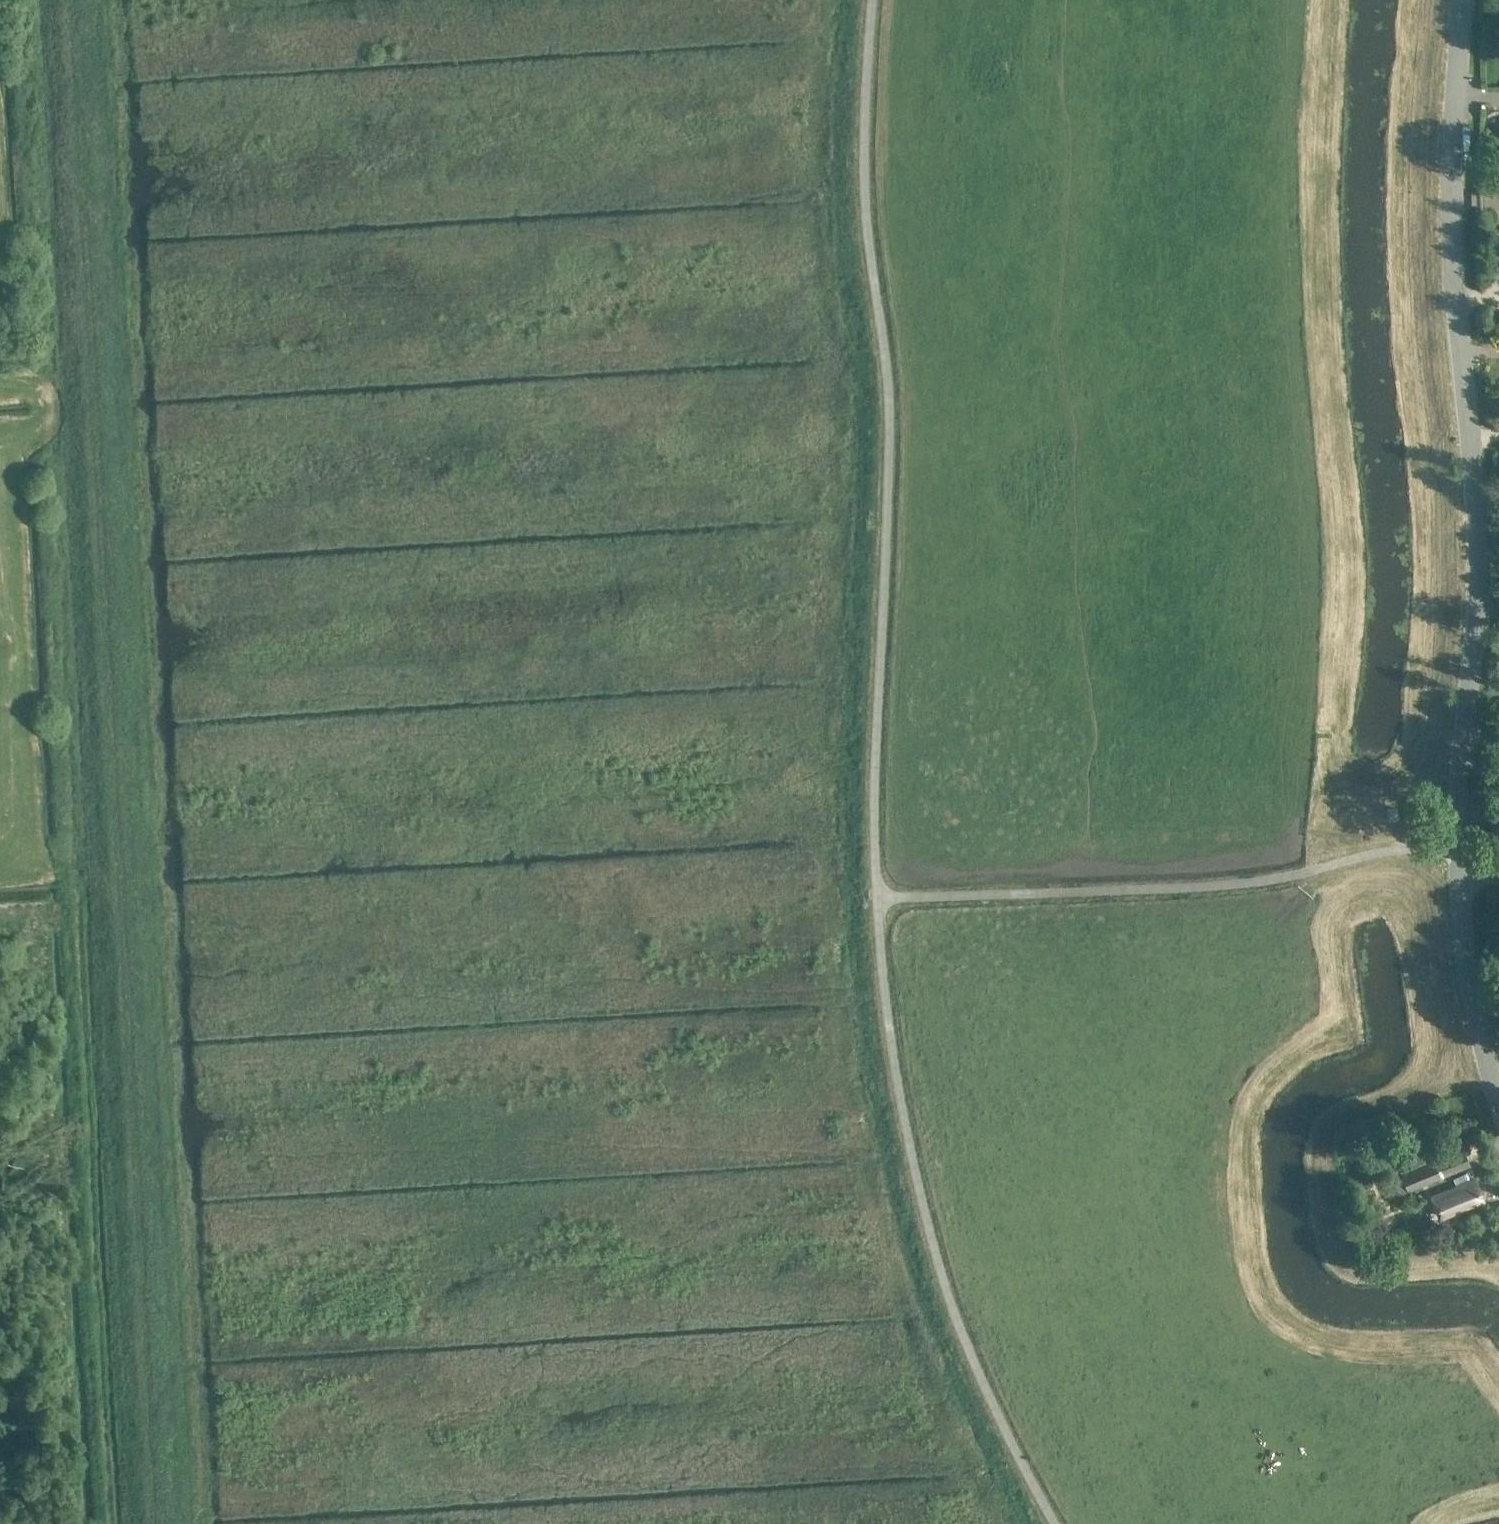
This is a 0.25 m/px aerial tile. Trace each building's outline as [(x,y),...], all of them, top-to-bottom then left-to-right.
[(1490,216),(1498,216),(1498,193),(1489,194),(1490,216)] [(1498,245),(1498,225),(1489,226),(1490,245),(1498,245)] [(1387,820),(1400,819),(1400,809),(1387,809),(1387,820)] [(1469,1164),(1463,1149),(1462,1147),(1444,1154),(1441,1145),(1397,1163),(1401,1174),(1392,1177),(1398,1193),(1428,1181),(1427,1177),(1440,1172),(1441,1175),(1469,1164)] [(1483,1196),(1475,1179),(1432,1198),(1440,1215),(1483,1196)]
